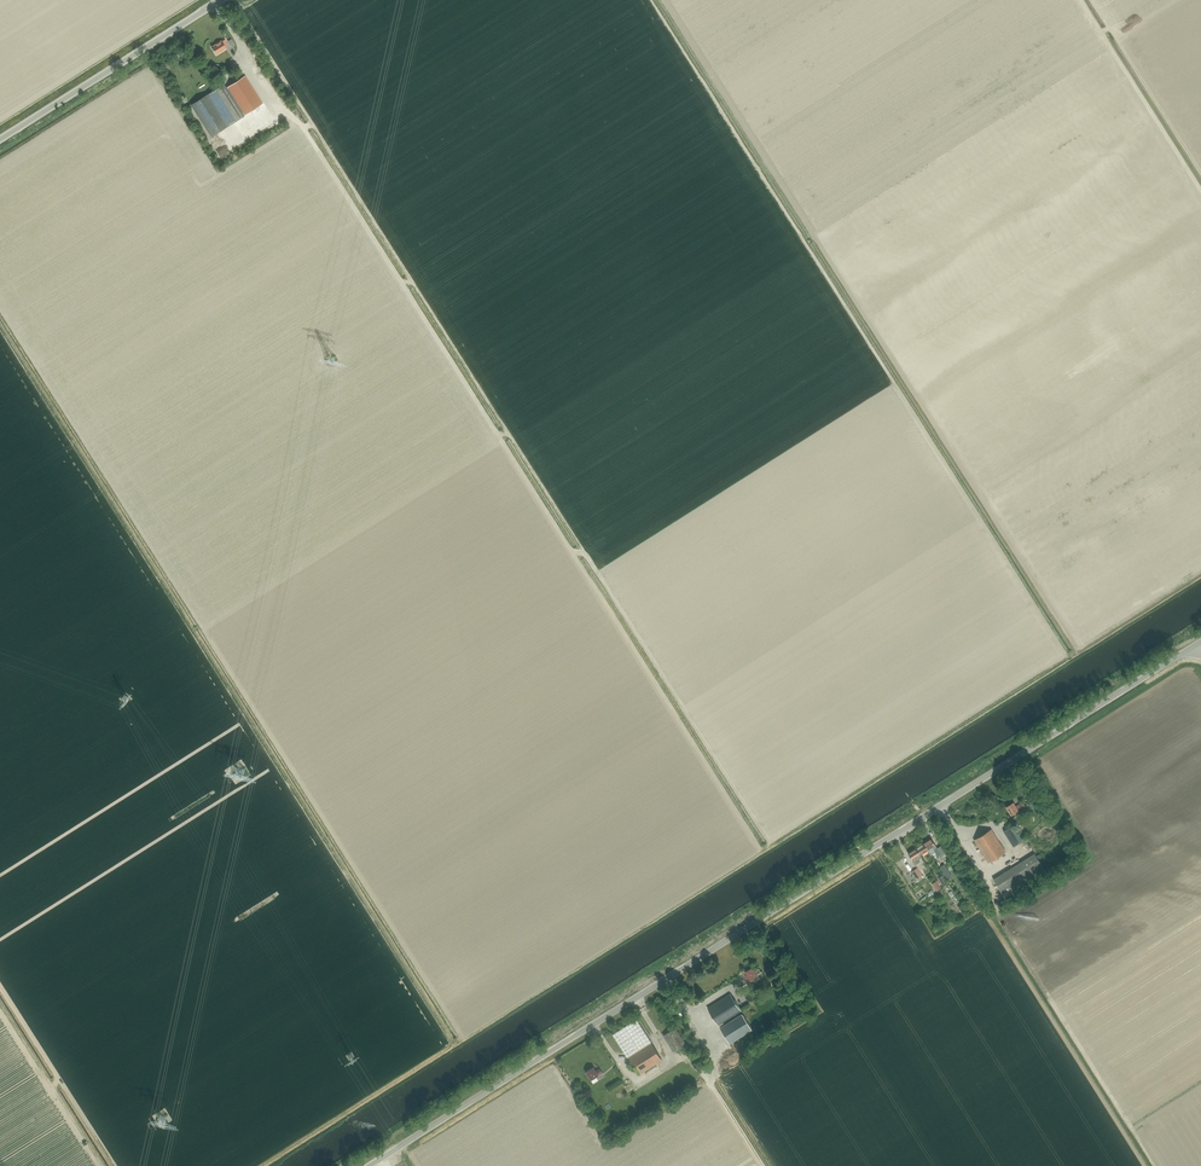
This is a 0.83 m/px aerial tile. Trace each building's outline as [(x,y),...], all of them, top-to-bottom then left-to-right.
[(225,47),(228,45),(225,39),(222,41),(212,48),(216,55),(226,48),(225,47)] [(211,137),(227,126),(245,115),(262,103),(245,76),(228,88),(228,87),(227,88),(224,85),(191,106),(211,137)] [(1018,810),(1024,805),(1022,802),(1016,806),(1013,802),(1006,807),(1011,815),(1018,811),(1018,810)] [(1013,846),(1025,839),(1024,837),(1021,838),(1013,825),(1004,831),(1013,846)] [(988,862),(1005,852),(991,829),(974,840),(988,862)] [(924,844),(928,850),(930,853),(934,851),(938,857),(945,853),(940,846),(937,848),(935,845),(931,839),(924,844)] [(920,855),(921,855),(928,850),(924,844),(916,849),(920,855)] [(922,857),(921,855),(920,855),(916,849),(908,854),(912,860),(915,865),(920,862),(919,860),(922,857)] [(993,879),(1005,898),(1046,873),(1034,853),(993,879)] [(913,873),(918,880),(923,876),(918,869),(913,873)] [(954,881),(948,871),(945,874),(950,883),(954,881)] [(938,877),(942,884),(947,881),(943,875),(938,877)] [(937,882),(933,885),(935,888),(938,892),(942,890),(937,882)] [(752,967),(744,972),(747,975),(745,977),(749,983),(756,978),(755,976),(757,975),(756,974),(761,972),(759,968),(754,971),(752,967)] [(718,1025),(723,1022),(741,1011),(730,994),(708,1008),(718,1025)] [(721,1027),(720,1028),(730,1044),(752,1030),(742,1014),(724,1025),(721,1027)] [(650,1042),(651,1042),(636,1019),(612,1035),(627,1058),(628,1057),(640,1074),(662,1060),(650,1042)] [(674,1052),(686,1044),(675,1028),(663,1036),(674,1052)] [(597,1074),(602,1072),(600,1068),(595,1071),(593,1067),(585,1072),(591,1080),(598,1075),(597,1074)] [(637,1085),(642,1094),(668,1080),(663,1071),(637,1085)]
